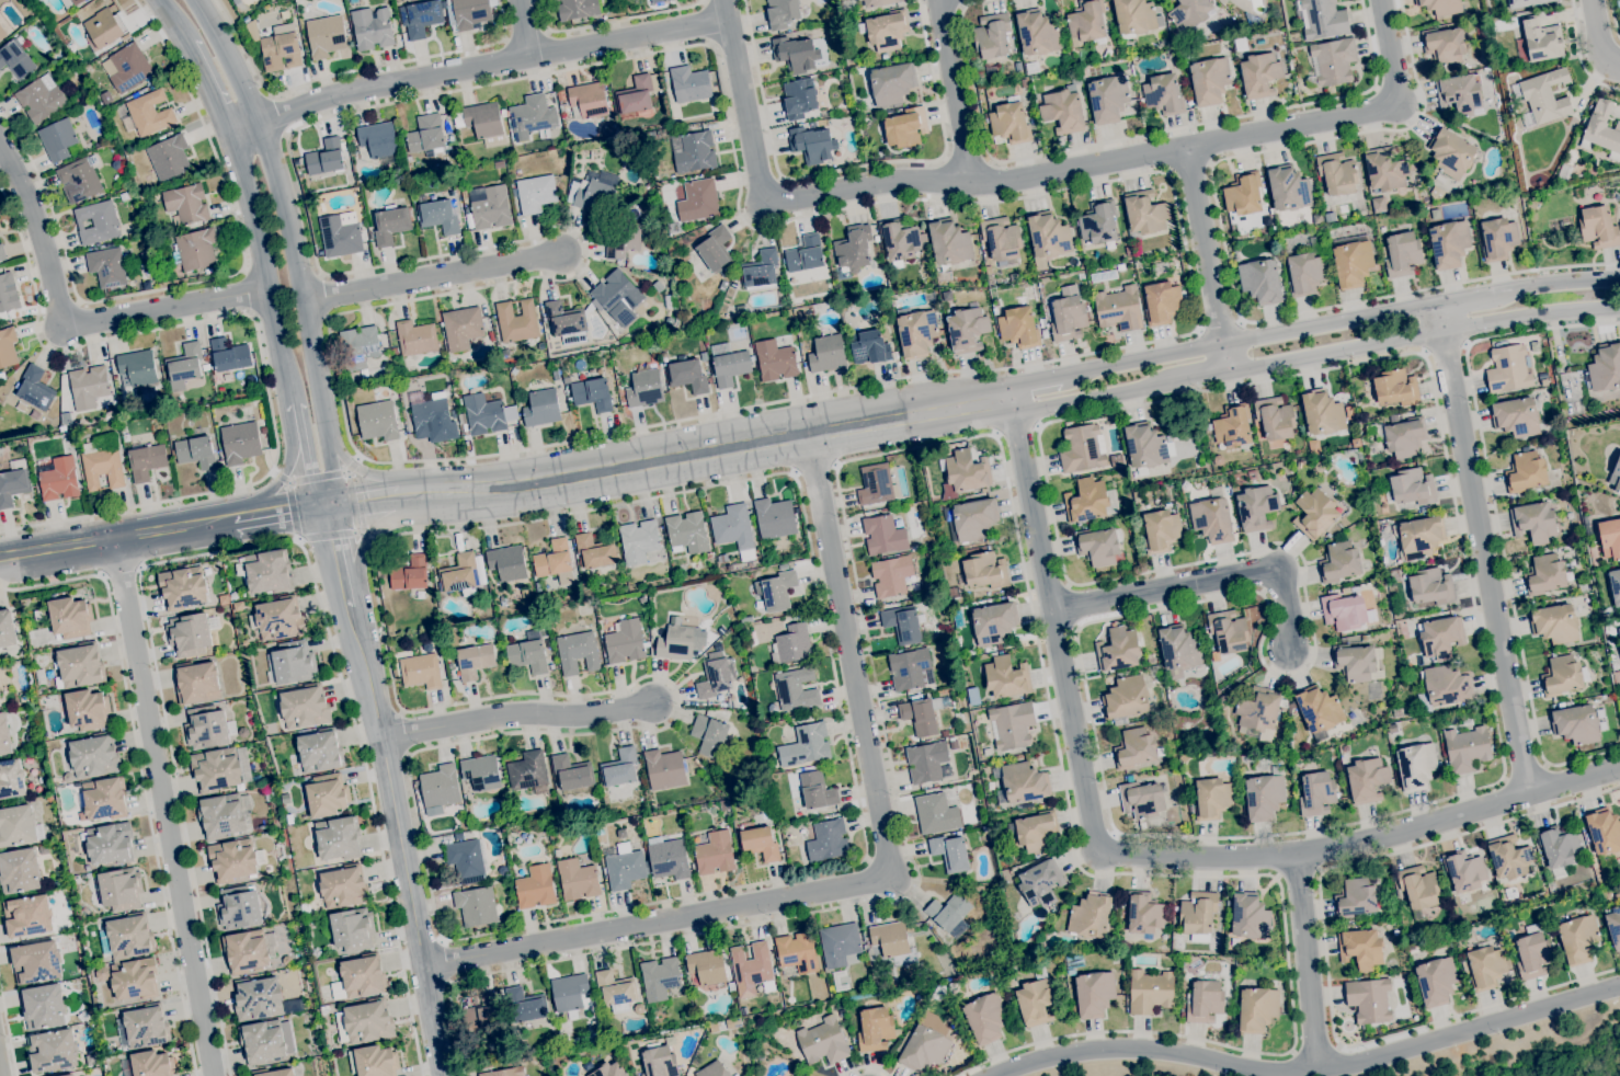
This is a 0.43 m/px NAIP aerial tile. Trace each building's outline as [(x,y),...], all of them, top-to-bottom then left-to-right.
[(67,10),(61,0),(85,0),(75,7),(75,5),(67,10)] [(407,5),(433,0),(439,0),(444,22),(423,26),(425,38),(410,42),(406,24),(410,23),(408,15),(403,16),(402,10),(407,9),(407,5)] [(449,21),(444,0),(449,0),(454,21),(449,21)] [(457,33),(452,0),(488,0),(492,20),(471,24),(472,30),(457,33)] [(561,4),(560,0),(598,0),(601,14),(560,22),(557,5),(561,4)] [(767,2),(767,0),(797,0),(801,18),(792,20),(792,21),(790,22),(791,26),(787,27),(787,28),(771,32),(765,10),(769,9),(767,2)] [(865,9),(864,0),(903,0),(903,1),(865,9)] [(1080,8),(1079,0),(1102,0),(1105,12),(1102,13),(1106,36),(1105,37),(1106,43),(1094,45),(1093,39),(1080,42),(1080,39),(1072,42),(1071,37),(1070,37),(1070,34),(1068,35),(1066,27),(1069,27),(1065,15),(1074,13),(1073,10),(1080,8)] [(1119,34),(1112,0),(1144,0),(1144,3),(1152,1),(1155,16),(1162,14),(1164,25),(1157,27),(1157,28),(1148,30),(1148,31),(1142,32),(1142,33),(1134,35),(1136,37),(1125,39),(1125,38),(1122,38),(1121,34),(1119,34)] [(1180,3),(1178,0),(1208,0),(1213,8),(1206,13),(1209,18),(1201,23),(1200,21),(1187,31),(1182,23),(1176,26),(1166,14),(1180,3)] [(1301,10),(1300,0),(1336,0),(1336,1),(1335,2),(1335,4),(1334,4),(1335,11),(1346,9),(1350,33),(1305,41),(1303,30),(1309,28),(1305,9),(1301,10)] [(1416,7),(1415,0),(1461,0),(1461,2),(1460,2),(1462,12),(1436,18),(1434,9),(1426,11),(1425,5),(1416,7)] [(1509,9),(1508,0),(1560,0),(1509,9)] [(93,53),(84,38),(87,36),(82,28),(84,27),(82,24),(95,15),(94,14),(106,7),(113,15),(121,11),(124,18),(121,20),(127,31),(124,33),(124,34),(99,50),(99,49),(93,53)] [(357,51),(350,11),(370,8),(372,14),(375,13),(377,9),(388,7),(389,16),(388,16),(392,38),(393,37),(395,45),(378,48),(378,43),(373,44),(374,48),(357,51)] [(1038,56),(1038,53),(1024,55),(1015,14),(1028,12),(1027,10),(1040,8),(1041,16),(1047,15),(1049,24),(1057,23),(1061,48),(1051,50),(1051,51),(1046,53),(1046,54),(1038,56)] [(878,53),(876,44),(870,45),(867,32),(859,34),(858,24),(866,23),(865,20),(889,14),(888,12),(904,9),(909,32),(902,33),(903,39),(899,41),(900,48),(878,53)] [(982,60),(981,51),(977,53),(972,28),(983,26),(983,27),(988,27),(986,24),(980,25),(979,18),(1006,12),(1011,32),(1005,33),(1009,53),(1006,54),(1006,55),(996,56),(996,57),(982,60)] [(1250,26),(1245,12),(1263,21),(1250,26)] [(312,61),(305,22),(341,14),(347,48),(327,53),(328,58),(312,61)] [(1528,62),(1527,58),(1520,59),(1514,28),(1522,26),(1521,18),(1537,14),(1540,28),(1560,24),(1564,46),(1562,46),(1564,56),(1528,62)] [(286,69),(284,57),(263,61),(259,38),(283,34),(282,27),(292,26),(293,32),(295,32),(301,66),(286,69)] [(1439,67),(1438,58),(1434,59),(1433,53),(1425,55),(1421,32),(1437,28),(1438,31),(1461,26),(1465,53),(1460,54),(1462,62),(1439,67)] [(1175,38),(1171,32),(1176,28),(1179,34),(1175,38)] [(5,65),(0,69),(0,49),(13,38),(14,39),(20,35),(27,44),(21,48),(25,54),(36,67),(19,81),(5,65)] [(789,76),(786,59),(775,61),(774,58),(773,58),(771,46),(773,46),(772,39),(788,36),(788,42),(795,41),(796,42),(810,38),(812,49),(819,48),(821,59),(813,60),(814,68),(805,70),(806,73),(789,76)] [(1236,53),(1234,39),(1245,37),(1247,50),(1236,53)] [(1322,88),(1322,85),(1317,87),(1316,77),(1319,76),(1315,57),(1311,58),(1309,45),(1353,37),(1358,60),(1347,62),(1348,69),(1349,69),(1349,70),(1351,70),(1354,80),(1351,80),(1353,81),(1322,88)] [(121,95),(109,77),(101,64),(110,58),(109,58),(134,42),(155,72),(151,75),(156,81),(149,85),(145,79),(121,95)] [(1247,100),(1246,96),(1245,96),(1240,62),(1248,60),(1247,56),(1256,55),(1274,53),(1276,62),(1281,61),(1285,78),(1267,80),(1269,88),(1275,87),(1276,95),(1247,100)] [(1198,107),(1189,66),(1193,65),(1193,62),(1217,58),(1217,59),(1227,57),(1232,83),(1223,85),(1225,93),(1220,94),(1221,99),(1220,100),(1221,103),(1198,107)] [(1028,75),(1025,64),(1037,61),(1039,72),(1028,75)] [(877,107),(875,99),(874,99),(870,84),(871,84),(870,75),(871,75),(870,70),(913,62),(917,87),(909,88),(910,94),(901,95),(903,103),(877,107)] [(66,80),(61,79),(57,73),(58,68),(62,65),(68,66),(71,70),(71,76),(66,80)] [(676,104),(670,69),(688,65),(691,73),(707,70),(712,96),(676,104)] [(1526,128),(1521,116),(1531,112),(1528,100),(1525,101),(1522,96),(1515,99),(1510,87),(1518,83),(1518,82),(1565,66),(1571,82),(1563,84),(1562,81),(1549,85),(1554,101),(1567,96),(1573,113),(1536,126),(1536,125),(1526,128)] [(34,126),(25,112),(28,110),(26,105),(22,107),(13,94),(19,90),(20,91),(38,78),(39,79),(48,72),(58,87),(57,88),(68,103),(58,110),(60,113),(49,121),(46,116),(39,121),(41,122),(34,126)] [(619,114),(615,92),(635,89),(632,76),(649,72),(649,76),(658,73),(661,90),(652,92),(651,91),(649,91),(652,107),(619,114)] [(1073,87),(1070,75),(1079,72),(1082,84),(1073,87)] [(1163,117),(1162,110),(1155,111),(1154,106),(1146,107),(1142,84),(1151,83),(1150,78),(1175,72),(1179,96),(1183,95),(1186,113),(1163,117)] [(1458,118),(1454,101),(1447,103),(1448,108),(1440,110),(1435,81),(1438,81),(1438,80),(1473,73),(1474,82),(1480,81),(1482,92),(1480,92),(1483,107),(1472,110),(1474,116),(1468,117),(1467,113),(1464,114),(1464,117),(1458,118)] [(1096,126),(1087,83),(1091,83),(1091,82),(1100,80),(1100,79),(1115,76),(1115,77),(1125,75),(1130,102),(1122,103),(1123,111),(1118,112),(1119,117),(1118,117),(1119,122),(1096,126)] [(788,122),(787,117),(783,100),(786,99),(785,93),(784,93),(783,85),(784,85),(784,83),(812,78),(818,108),(809,110),(809,112),(802,113),(803,118),(788,122)] [(1020,88),(1019,79),(1027,78),(1028,87),(1020,88)] [(574,121),(572,107),(570,107),(567,89),(603,81),(608,115),(582,119),(581,119),(574,121)] [(140,138),(136,128),(127,133),(122,119),(130,115),(125,103),(162,87),(167,100),(152,105),(156,113),(171,106),(178,122),(140,138)] [(1056,136),(1054,128),(1060,127),(1059,118),(1041,123),(1038,106),(1045,105),(1042,95),(1061,92),(1061,90),(1069,89),(1070,93),(1076,92),(1084,130),(1056,136)] [(514,135),(510,115),(506,116),(505,111),(509,110),(509,107),(526,104),(524,96),(544,92),(550,127),(514,135)] [(1009,146),(1007,137),(1002,138),(1001,135),(993,136),(988,113),(996,112),(995,106),(1007,104),(1006,98),(1018,95),(1019,101),(1020,101),(1026,125),(1028,125),(1031,140),(1009,146)] [(1618,119),(1619,120),(1619,160),(1619,162),(1608,158),(1611,151),(1594,144),(1590,151),(1578,146),(1586,129),(1581,127),(1585,117),(1589,118),(1599,96),(1613,102),(1605,122),(1607,123),(1606,126),(1613,129),(1618,119)] [(486,148),(483,138),(477,140),(474,126),(465,127),(461,108),(498,102),(505,145),(486,148)] [(897,148),(897,145),(887,146),(885,133),(886,131),(883,122),(885,121),(885,118),(904,114),(903,110),(923,105),(928,133),(921,135),(920,128),(916,129),(917,134),(919,134),(921,144),(897,148)] [(408,153),(404,134),(419,130),(417,117),(438,113),(445,146),(408,153)] [(454,124),(452,116),(458,115),(460,122),(454,124)] [(52,164),(36,130),(67,117),(78,141),(66,148),(69,156),(52,164)] [(443,133),(442,119),(449,119),(450,133),(443,133)] [(1574,129),(1567,126),(1571,119),(1577,123),(1574,129)] [(372,160),(368,146),(360,148),(356,128),(391,122),(398,154),(372,160)] [(1458,182),(1435,168),(1439,161),(1431,157),(1435,151),(1427,147),(1439,125),(1478,148),(1470,160),(1471,161),(1471,162),(1472,162),(1468,169),(1465,168),(1458,182)] [(807,165),(803,149),(791,152),(788,137),(790,137),(788,129),(805,126),(806,131),(813,129),(813,131),(829,128),(831,139),(836,138),(838,149),(833,150),(830,151),(832,158),(822,160),(822,162),(807,165)] [(676,174),(673,153),(684,151),(681,136),(704,131),(703,130),(710,129),(714,146),(709,147),(709,151),(715,150),(717,168),(676,174)] [(160,182),(145,149),(174,136),(174,135),(182,131),(189,147),(183,150),(191,169),(160,182)] [(309,175),(305,154),(324,150),(322,139),(338,136),(341,151),(340,151),(343,169),(323,173),(323,172),(309,175)] [(1381,193),(1380,187),(1371,190),(1364,151),(1393,146),(1395,153),(1389,154),(1391,161),(1413,157),(1415,170),(1410,171),(1411,175),(1404,176),(1406,185),(1390,188),(1390,191),(1381,193)] [(1331,196),(1331,195),(1328,195),(1324,175),(1319,176),(1315,157),(1343,151),(1344,159),(1338,160),(1339,163),(1344,163),(1343,161),(1355,160),(1359,184),(1355,185),(1356,193),(1342,195),(1342,194),(1331,196)] [(467,161),(466,159),(465,156),(467,153),(470,152),(472,154),(474,159),(470,161),(467,161)] [(78,202),(69,182),(61,185),(55,171),(87,156),(103,190),(78,202)] [(494,169),(493,162),(503,160),(504,167),(494,169)] [(1290,211),(1289,208),(1275,210),(1267,169),(1291,163),(1293,173),(1299,172),(1300,180),(1308,179),(1313,205),(1302,207),(1297,208),(1297,209),(1290,211)] [(1595,175),(1587,172),(1589,167),(1597,170),(1595,175)] [(1248,224),(1246,215),(1237,216),(1236,210),(1227,213),(1222,188),(1231,187),(1230,183),(1236,182),(1234,174),(1257,170),(1264,201),(1260,202),(1262,210),(1260,211),(1263,221),(1248,224)] [(607,217),(572,206),(572,204),(566,202),(572,181),(571,181),(572,178),(585,181),(589,171),(600,174),(601,171),(620,178),(607,217)] [(523,216),(515,182),(552,174),(558,202),(540,205),(541,213),(523,216)] [(680,222),(673,188),(684,186),(683,183),(712,178),(720,215),(680,222)] [(181,226),(176,210),(167,213),(161,193),(183,187),(181,181),(189,179),(190,185),(201,182),(205,198),(201,199),(202,205),(206,204),(210,219),(204,221),(204,220),(181,226)] [(475,231),(474,227),(468,228),(465,215),(472,213),(468,190),(484,187),(504,184),(512,225),(495,228),(494,222),(489,224),(490,228),(475,231)] [(1440,201),(1433,199),(1429,194),(1435,186),(1445,193),(1440,201)] [(1141,236),(1140,231),(1131,232),(1123,194),(1153,188),(1154,196),(1149,197),(1150,206),(1167,203),(1171,218),(1164,219),(1166,229),(1149,232),(1149,234),(1141,236)] [(122,202),(118,195),(126,192),(128,198),(122,202)] [(1356,201),(1355,193),(1362,192),(1364,199),(1356,201)] [(443,237),(441,225),(420,228),(415,205),(419,205),(417,195),(434,193),(436,201),(449,198),(449,201),(455,199),(456,207),(452,207),(453,216),(457,216),(459,233),(443,237)] [(1374,214),(1371,199),(1383,196),(1387,210),(1374,214)] [(1106,250),(1105,242),(1092,244),(1091,239),(1082,240),(1079,226),(1077,227),(1074,214),(1091,210),(1089,203),(1113,198),(1116,215),(1114,216),(1118,240),(1114,240),(1115,249),(1106,250)] [(81,247),(78,231),(72,209),(111,199),(121,236),(81,247)] [(377,249),(374,230),(377,230),(375,213),(385,210),(384,206),(396,204),(396,209),(409,207),(412,230),(391,233),(393,245),(377,249)] [(1617,226),(1619,241),(1619,246),(1594,250),(1592,242),(1597,241),(1597,238),(1593,239),(1593,241),(1583,242),(1578,219),(1583,219),(1581,209),(1606,205),(1606,207),(1608,206),(1612,227),(1617,226)] [(1036,271),(1034,257),(1035,256),(1027,217),(1039,215),(1039,213),(1051,210),(1053,219),(1059,218),(1060,226),(1068,225),(1073,251),(1063,253),(1063,254),(1058,255),(1058,257),(1050,259),(1050,255),(1045,256),(1047,268),(1036,271)] [(1326,222),(1324,215),(1334,213),(1335,220),(1326,222)] [(1313,225),(1312,215),(1322,214),(1323,224),(1313,225)] [(326,259),(319,218),(339,215),(341,225),(357,221),(363,251),(326,259)] [(999,268),(997,262),(995,262),(995,260),(992,261),(991,252),(984,253),(983,247),(988,245),(986,241),(983,241),(979,221),(1007,216),(1009,225),(1003,226),(1003,229),(1007,228),(1006,227),(1017,225),(1023,248),(1018,249),(1020,257),(1017,259),(1018,264),(999,268)] [(939,265),(939,263),(936,264),(928,224),(939,221),(939,219),(952,217),(954,227),(959,226),(960,233),(969,231),(973,259),(963,260),(963,262),(959,262),(959,263),(950,265),(950,263),(939,265)] [(1485,264),(1482,247),(1485,247),(1481,222),(1506,217),(1507,224),(1516,221),(1520,244),(1518,245),(1518,247),(1513,248),(1513,250),(1507,251),(1508,259),(1485,264)] [(889,262),(885,238),(881,239),(878,222),(901,218),(902,226),(909,224),(910,228),(917,227),(923,250),(913,251),(914,257),(889,262)] [(1437,271),(1437,270),(1436,270),(1428,229),(1433,228),(1431,227),(1441,225),(1440,224),(1456,220),(1456,222),(1465,220),(1471,247),(1463,248),(1464,255),(1459,256),(1461,266),(1437,271)] [(630,259),(606,259),(606,224),(639,224),(639,251),(630,251),(630,259)] [(722,277),(719,272),(715,275),(714,274),(709,276),(703,267),(706,265),(700,259),(698,261),(695,256),(691,259),(687,254),(696,249),(695,248),(709,238),(707,234),(721,224),(731,237),(721,244),(733,261),(728,265),(731,271),(722,277)] [(852,274),(849,272),(847,266),(840,267),(837,259),(836,260),(832,242),(849,239),(846,228),(862,224),(863,226),(868,225),(872,240),(867,241),(868,249),(866,249),(869,264),(859,266),(859,270),(857,273),(852,274)] [(183,272),(181,263),(175,264),(172,253),(175,252),(173,245),(176,244),(174,238),(206,229),(206,228),(213,227),(217,242),(210,243),(216,263),(183,272)] [(807,278),(806,270),(788,273),(784,251),(803,248),(801,234),(818,231),(824,266),(820,267),(821,275),(807,278)] [(1389,279),(1384,260),(1390,259),(1385,238),(1389,238),(1389,236),(1413,231),(1415,240),(1418,239),(1423,263),(1413,264),(1413,263),(1407,264),(1408,267),(1415,265),(1416,274),(1389,279)] [(1342,290),(1332,241),(1367,234),(1368,241),(1370,240),(1374,266),(1367,268),(1369,276),(1361,277),(1364,286),(1342,290)] [(1291,298),(1288,282),(1291,282),(1287,256),(1312,252),(1309,238),(1321,236),(1323,251),(1313,253),(1314,257),(1323,256),(1327,279),(1319,282),(1320,285),(1313,286),(1314,294),(1291,298)] [(100,289),(96,272),(89,273),(85,254),(119,247),(127,284),(100,289)] [(746,291),(745,286),(743,286),(741,274),(735,275),(734,271),(740,270),(740,265),(761,262),(758,250),(775,248),(777,266),(773,266),(775,287),(746,291)] [(1070,267),(1068,260),(1076,257),(1077,266),(1070,267)] [(1258,307),(1256,297),(1251,298),(1250,291),(1242,293),(1236,265),(1247,263),(1247,262),(1260,260),(1260,261),(1270,259),(1271,260),(1275,260),(1282,300),(1281,300),(1281,302),(1258,307)] [(1153,275),(1151,265),(1167,262),(1170,272),(1153,275)] [(624,329),(594,297),(594,298),(590,293),(601,282),(604,286),(608,282),(605,278),(617,267),(644,297),(630,310),(637,317),(624,329)] [(1092,283),(1091,275),(1115,270),(1117,278),(1092,283)] [(14,309),(0,312),(0,275),(3,274),(11,272),(21,308),(14,310),(14,309)] [(1011,282),(1008,275),(1017,273),(1018,281),(1011,282)] [(658,293),(652,285),(658,281),(664,288),(658,293)] [(1148,328),(1144,311),(1149,310),(1143,286),(1170,282),(1171,287),(1179,286),(1184,309),(1175,310),(1176,314),(1170,316),(1171,323),(1148,328)] [(1120,332),(1118,322),(1111,323),(1111,325),(1109,325),(1110,327),(1100,329),(1099,327),(1098,328),(1094,297),(1094,293),(1105,290),(1106,295),(1123,291),(1122,286),(1134,284),(1143,328),(1120,332)] [(1026,301),(1023,287),(1034,285),(1036,299),(1026,301)] [(1053,343),(1050,323),(1054,322),(1051,302),(1053,301),(1053,300),(1062,298),(1061,290),(1076,287),(1080,304),(1084,302),(1088,327),(1077,329),(1077,327),(1073,328),(1074,331),(1081,330),(1082,337),(1053,343)] [(944,301),(943,293),(951,290),(952,299),(944,301)] [(502,343),(495,304),(511,300),(514,317),(522,314),(520,300),(532,298),(539,336),(502,343)] [(563,346),(561,335),(555,336),(554,331),(550,332),(549,327),(552,327),(551,320),(548,320),(544,302),(560,299),(562,311),(583,308),(583,311),(591,302),(595,308),(592,312),(587,312),(585,319),(587,330),(584,331),(584,334),(580,335),(581,342),(563,346)] [(449,353),(442,313),(479,306),(484,336),(468,340),(470,350),(449,353)] [(1018,350),(1016,343),(1011,344),(1009,340),(1001,341),(996,318),(1006,317),(1004,310),(1030,306),(1035,329),(1038,329),(1041,345),(1018,350)] [(954,355),(946,317),(955,316),(954,310),(962,309),(963,310),(980,307),(982,317),(989,316),(992,334),(974,337),(976,343),(981,342),(982,350),(954,355)] [(904,360),(894,310),(909,308),(910,313),(924,310),(924,312),(934,310),(939,336),(932,339),(933,346),(927,347),(928,352),(927,353),(927,356),(904,360)] [(401,357),(395,322),(411,319),(412,327),(433,323),(438,351),(401,357)] [(19,364),(0,369),(0,330),(5,329),(5,328),(13,325),(18,342),(13,343),(19,364)] [(345,373),(339,332),(355,329),(356,334),(361,333),(360,328),(376,325),(378,333),(376,333),(380,355),(370,357),(373,367),(345,373)] [(854,364),(854,360),(849,362),(848,354),(852,354),(848,335),(879,329),(880,337),(882,337),(883,344),(889,343),(892,359),(869,364),(869,362),(854,364)] [(811,374),(807,354),(817,352),(813,339),(840,333),(841,336),(844,335),(846,350),(843,350),(846,366),(811,374)] [(216,373),(209,340),(226,336),(227,347),(248,344),(252,366),(216,373)] [(762,382),(754,342),(775,339),(777,348),(792,346),(796,368),(798,368),(799,376),(783,378),(782,374),(777,375),(778,379),(762,382)] [(171,392),(164,359),(184,356),(182,344),(198,341),(203,358),(197,359),(202,377),(194,378),(195,382),(184,385),(185,390),(171,392)] [(391,356),(389,342),(396,341),(397,347),(398,355),(391,356)] [(1598,345),(1619,341),(1619,386),(1616,387),(1616,388),(1601,391),(1601,390),(1592,391),(1586,365),(1595,363),(1593,355),(1599,354),(1598,345)] [(718,390),(715,375),(717,375),(710,346),(729,342),(731,354),(748,351),(749,356),(754,355),(755,360),(750,362),(752,373),(731,376),(733,387),(718,390)] [(1490,393),(1485,370),(1496,368),(1494,362),(1493,362),(1493,360),(1492,360),(1490,351),(1491,351),(1491,348),(1494,348),(1493,343),(1498,342),(1499,347),(1521,344),(1521,345),(1525,344),(1527,355),(1524,356),(1527,375),(1532,374),(1535,386),(1490,393)] [(129,388),(126,374),(119,375),(115,356),(151,350),(158,382),(129,388)] [(701,362),(699,353),(706,352),(708,360),(701,362)] [(693,396),(691,384),(670,388),(665,365),(698,358),(701,376),(706,375),(709,392),(693,396)] [(45,413),(15,396),(24,380),(21,379),(30,363),(44,370),(38,382),(56,392),(45,413)] [(76,412),(68,371),(84,368),(85,374),(90,373),(89,368),(105,365),(106,371),(105,373),(110,394),(93,398),(95,409),(76,412)] [(628,409),(625,389),(634,387),(631,374),(658,368),(664,401),(628,409)] [(1401,407),(1400,402),(1380,405),(1380,402),(1378,403),(1372,379),(1381,377),(1380,373),(1404,368),(1406,379),(1404,380),(1405,384),(1408,382),(1407,377),(1415,376),(1421,403),(1401,407)] [(596,414),(594,402),(574,405),(570,384),(606,377),(613,411),(596,414)] [(526,427),(522,409),(531,407),(527,393),(555,388),(560,421),(526,427)] [(1312,435),(1312,434),(1309,435),(1301,394),(1314,392),(1313,390),(1324,388),(1325,392),(1326,391),(1327,398),(1332,397),(1334,404),(1342,402),(1347,428),(1336,431),(1336,432),(1323,434),(1312,435)] [(471,436),(463,397),(483,392),(484,402),(501,399),(507,430),(491,433),(491,427),(486,428),(487,433),(471,436)] [(1268,442),(1268,439),(1265,440),(1262,421),(1256,421),(1253,401),(1281,396),(1282,403),(1276,404),(1277,409),(1280,408),(1280,405),(1291,404),(1296,428),(1291,428),(1293,437),(1268,442)] [(1514,438),(1511,431),(1504,432),(1504,427),(1498,428),(1494,428),(1490,404),(1491,404),(1531,397),(1532,400),(1533,400),(1536,410),(1538,410),(1539,417),(1538,417),(1539,424),(1538,424),(1540,434),(1514,438)] [(417,439),(410,404),(445,398),(450,424),(434,427),(436,436),(417,439)] [(384,442),(383,436),(362,440),(356,407),(391,400),(397,431),(398,431),(400,439),(384,442)] [(1227,448),(1225,442),(1216,444),(1211,421),(1220,419),(1219,415),(1225,414),(1224,407),(1247,402),(1251,419),(1246,419),(1252,443),(1227,448)] [(460,424),(457,414),(464,413),(467,423),(460,424)] [(1138,473),(1137,467),(1132,468),(1129,455),(1126,456),(1122,443),(1127,442),(1123,427),(1128,426),(1126,417),(1143,414),(1144,422),(1148,421),(1148,424),(1149,424),(1150,431),(1155,430),(1156,436),(1164,435),(1170,461),(1159,463),(1160,465),(1145,468),(1146,472),(1138,473)] [(1396,459),(1394,450),(1389,451),(1387,440),(1374,444),(1370,424),(1376,423),(1376,425),(1383,424),(1384,426),(1391,425),(1389,415),(1396,414),(1399,424),(1407,422),(1406,420),(1423,416),(1427,438),(1419,440),(1421,447),(1417,447),(1418,455),(1396,459)] [(261,434),(259,421),(265,420),(267,433),(261,434)] [(228,467),(220,428),(255,421),(262,455),(241,458),(242,463),(228,467)] [(1062,473),(1058,450),(1065,448),(1063,431),(1063,428),(1066,427),(1066,428),(1094,424),(1094,425),(1098,424),(1099,434),(1096,435),(1099,454),(1105,453),(1107,466),(1062,473)] [(88,492),(80,454),(83,453),(82,444),(102,440),(102,437),(114,435),(116,447),(117,447),(125,487),(110,489),(106,473),(98,476),(101,490),(88,492)] [(199,471),(198,460),(178,463),(176,458),(172,459),(171,451),(175,450),(174,443),(209,436),(213,456),(214,455),(216,468),(199,471)] [(1182,455),(1178,439),(1190,437),(1194,453),(1182,455)] [(1353,448),(1351,439),(1359,438),(1361,446),(1353,448)] [(1310,456),(1308,440),(1317,439),(1321,454),(1310,456)] [(134,484),(128,450),(132,450),(130,445),(141,444),(141,448),(163,444),(168,466),(147,470),(149,482),(134,484)] [(945,493),(943,483),(948,482),(947,478),(948,478),(945,458),(955,456),(954,450),(969,447),(973,465),(980,462),(979,457),(988,456),(993,484),(955,492),(955,491),(945,493)] [(1508,494),(1504,471),(1511,470),(1510,463),(1514,462),(1513,455),(1536,450),(1538,459),(1543,458),(1548,484),(1524,489),(1525,492),(1508,494)] [(1608,483),(1619,452),(1619,494),(1617,492),(1613,490),(1616,487),(1608,483)] [(43,502),(37,472),(54,469),(52,459),(72,455),(80,495),(72,497),(72,496),(64,497),(62,493),(57,494),(58,499),(43,502)] [(1220,467),(1216,466),(1212,461),(1213,457),(1218,455),(1222,456),(1224,460),(1223,465),(1220,467)] [(13,507),(0,510),(0,474),(15,471),(13,461),(24,459),(26,469),(27,469),(32,491),(11,495),(13,507)] [(859,506),(856,491),(864,489),(860,468),(887,462),(894,500),(859,506)] [(1317,473),(1314,469),(1314,466),(1317,462),(1322,462),(1324,466),(1324,469),(1321,472),(1317,473)] [(1417,505),(1416,501),(1396,504),(1395,502),(1394,502),(1394,501),(1387,502),(1385,493),(1392,492),(1389,478),(1397,476),(1396,471),(1421,467),(1423,478),(1421,479),(1422,482),(1425,481),(1424,476),(1431,473),(1437,502),(1417,505)] [(1248,481),(1247,471),(1256,470),(1258,479),(1248,481)] [(1072,523),(1072,520),(1069,520),(1062,494),(1071,492),(1072,499),(1080,496),(1076,480),(1092,476),(1094,482),(1103,480),(1106,497),(1108,497),(1109,505),(1113,504),(1115,512),(1106,514),(1106,515),(1072,523)] [(1553,489),(1551,480),(1560,478),(1562,488),(1553,489)] [(1244,534),(1235,495),(1244,493),(1243,489),(1252,487),(1253,489),(1270,485),(1271,495),(1278,494),(1281,510),(1264,513),(1265,520),(1271,519),(1273,528),(1244,534)] [(1210,546),(1210,541),(1209,541),(1208,536),(1202,537),(1201,529),(1194,531),(1188,504),(1199,503),(1198,502),(1211,499),(1210,489),(1222,487),(1233,541),(1210,546)] [(1312,541),(1291,522),(1297,516),(1301,519),(1307,514),(1294,502),(1304,491),(1309,494),(1316,488),(1328,499),(1330,497),(1337,504),(1333,508),(1339,515),(1316,540),(1315,539),(1312,541)] [(761,540),(753,501),(768,497),(771,504),(790,500),(797,533),(761,540)] [(959,543),(957,534),(956,535),(952,520),(955,519),(952,508),(954,508),(952,505),(993,497),(994,500),(995,499),(1000,522),(990,524),(991,529),(984,530),(985,538),(959,543)] [(1532,546),(1529,529),(1521,530),(1522,537),(1515,538),(1509,510),(1513,508),(1513,507),(1552,500),(1552,501),(1555,500),(1561,523),(1563,523),(1565,534),(1547,537),(1548,543),(1532,546)] [(741,562),(739,551),(737,540),(715,545),(709,518),(727,514),(726,506),(744,503),(754,548),(753,549),(755,559),(741,562)] [(1148,556),(1144,539),(1148,539),(1143,515),(1168,510),(1170,515),(1178,514),(1183,537),(1174,538),(1175,542),(1170,543),(1171,551),(1148,556)] [(688,554),(688,552),(682,553),(682,551),(672,553),(666,524),(665,524),(664,518),(681,515),(682,519),(685,518),(685,514),(701,511),(704,517),(701,518),(706,538),(707,538),(709,550),(688,554)] [(1567,520),(1566,513),(1573,512),(1575,518),(1567,520)] [(869,557),(866,539),(870,538),(869,534),(865,535),(862,518),(868,517),(869,518),(891,514),(894,529),(904,528),(909,549),(897,551),(897,550),(869,557)] [(1405,561),(1405,560),(1401,561),(1399,552),(1400,551),(1397,539),(1394,535),(1392,526),(1400,525),(1400,524),(1439,516),(1439,517),(1441,517),(1446,538),(1441,539),(1442,540),(1437,541),(1438,547),(1429,548),(1431,556),(1405,561)] [(626,566),(618,526),(636,523),(636,527),(640,527),(639,522),(655,519),(658,527),(655,527),(660,550),(644,552),(646,558),(649,556),(652,560),(648,563),(646,561),(647,563),(626,566)] [(1597,523),(1619,519),(1619,561),(1617,561),(1617,560),(1613,561),(1612,557),(1604,558),(1600,540),(1598,540),(1596,531),(1598,531),(1597,523)] [(1097,575),(1095,568),(1093,569),(1091,560),(1087,561),(1085,554),(1079,556),(1073,533),(1091,529),(1091,533),(1115,528),(1115,529),(1120,528),(1122,540),(1117,542),(1119,553),(1114,556),(1115,563),(1102,566),(1103,574),(1097,575)] [(585,570),(584,568),(581,569),(579,557),(582,556),(582,552),(578,553),(574,535),(591,533),(593,543),(613,540),(618,563),(585,570)] [(559,586),(557,573),(536,577),(532,556),(552,551),(550,540),(566,537),(572,571),(571,571),(573,584),(559,586)] [(1322,584),(1319,561),(1325,560),(1324,553),(1328,552),(1326,545),(1349,540),(1351,549),(1357,548),(1362,574),(1338,579),(1338,582),(1322,584)] [(500,583),(498,569),(489,571),(486,551),(521,545),(527,577),(500,583)] [(251,595),(250,591),(249,591),(248,585),(244,586),(242,575),(237,576),(235,564),(240,563),(239,559),(286,549),(290,570),(287,571),(290,591),(273,594),(272,591),(251,595)] [(463,598),(461,588),(442,593),(437,570),(458,565),(456,553),(472,550),(474,557),(480,556),(487,583),(475,586),(477,595),(463,598)] [(990,589),(990,584),(969,588),(969,585),(967,586),(965,575),(961,561),(970,560),(969,556),(993,551),(995,562),(993,562),(994,565),(997,565),(996,560),(1005,558),(1009,586),(990,589)] [(1527,597),(1524,574),(1531,572),(1530,565),(1533,565),(1532,557),(1555,552),(1558,561),(1563,561),(1567,586),(1543,591),(1543,594),(1527,597)] [(390,589),(389,568),(410,566),(410,554),(425,553),(427,588),(390,589)] [(717,563),(716,557),(719,557),(718,554),(727,553),(728,561),(717,563)] [(877,600),(874,584),(879,583),(878,579),(874,579),(870,562),(876,561),(877,562),(897,558),(897,557),(910,554),(913,575),(903,577),(906,593),(885,597),(886,598),(877,600)] [(168,613),(166,599),(164,599),(162,588),(160,588),(157,574),(201,565),(204,579),(205,579),(208,593),(206,594),(207,602),(183,606),(183,610),(168,613)] [(1436,606),(1435,599),(1415,604),(1414,602),(1413,603),(1407,577),(1416,575),(1415,572),(1439,566),(1441,579),(1440,579),(1440,582),(1444,582),(1442,575),(1450,573),(1456,602),(1436,606)] [(1608,572),(1619,569),(1619,607),(1615,608),(1608,572)] [(767,614),(763,594),(756,595),(754,583),(778,577),(777,573),(795,570),(798,586),(786,588),(790,608),(767,614)] [(910,591),(908,580),(915,579),(917,589),(910,591)] [(1579,594),(1577,584),(1586,582),(1588,592),(1579,594)] [(220,606),(218,596),(227,594),(229,604),(220,606)] [(262,641),(259,627),(250,629),(248,617),(256,616),(254,605),(279,602),(278,597),(296,594),(299,616),(303,615),(306,633),(262,641)] [(1336,632),(1334,621),(1335,621),(1335,617),(1332,618),(1333,623),(1325,626),(1320,597),(1339,594),(1341,598),(1360,595),(1361,598),(1361,597),(1364,608),(1365,608),(1368,622),(1359,623),(1359,628),(1336,632)] [(64,640),(62,633),(54,636),(47,602),(72,597),(73,602),(85,599),(87,604),(91,603),(94,620),(89,621),(91,634),(64,640)] [(235,611),(232,604),(242,602),(243,606),(242,610),(235,611)] [(997,650),(996,644),(979,648),(977,638),(976,638),(972,623),(973,623),(971,613),(973,613),(972,609),(1013,602),(1013,603),(1015,603),(1019,626),(1011,628),(1012,634),(1005,636),(1006,642),(1001,643),(1003,650),(997,650)] [(1552,645),(1550,638),(1543,639),(1542,633),(1537,634),(1537,633),(1532,634),(1528,611),(1530,611),(1530,610),(1571,603),(1571,606),(1572,606),(1574,617),(1576,617),(1578,625),(1577,625),(1577,630),(1576,630),(1578,640),(1552,645)] [(899,646),(894,626),(882,628),(879,611),(915,605),(922,641),(899,646)] [(1,648),(0,649),(0,611),(7,609),(7,610),(11,610),(16,644),(1,648)] [(35,620),(34,611),(42,609),(43,619),(35,620)] [(956,628),(952,610),(960,609),(963,626),(956,628)] [(1219,654),(1216,633),(1210,634),(1206,615),(1235,609),(1236,617),(1230,618),(1230,621),(1234,621),(1234,618),(1245,617),(1250,641),(1245,642),(1247,651),(1230,654),(1230,653),(1219,654)] [(176,659),(174,645),(169,646),(164,625),(170,623),(169,619),(206,613),(212,645),(204,646),(205,653),(176,659)] [(210,630),(207,618),(217,616),(220,628),(210,630)] [(1427,663),(1423,641),(1421,641),(1418,632),(1424,631),(1423,622),(1457,616),(1457,617),(1460,617),(1465,645),(1458,646),(1457,641),(1449,642),(1452,660),(1437,662),(1437,661),(1427,663)] [(609,664),(604,634),(619,631),(617,621),(639,617),(641,630),(639,630),(641,643),(649,642),(650,646),(644,648),(646,657),(629,661),(628,656),(624,656),(625,662),(609,664)] [(773,664),(771,653),(774,652),(772,644),(776,644),(774,637),(788,634),(786,625),(805,621),(812,656),(779,663),(773,664)] [(1170,680),(1167,669),(1165,671),(1157,628),(1182,623),(1184,632),(1189,631),(1190,639),(1198,638),(1203,664),(1193,666),(1194,667),(1187,668),(1187,669),(1182,671),(1183,677),(1170,680)] [(692,661),(655,657),(658,638),(666,639),(668,625),(695,627),(694,634),(699,634),(699,642),(694,641),(692,661)] [(1099,672),(1094,643),(1103,641),(1104,646),(1111,645),(1108,628),(1123,625),(1125,631),(1134,629),(1138,646),(1140,645),(1141,655),(1137,656),(1138,665),(1104,672),(1104,671),(1099,672)] [(532,676),(529,664),(510,668),(505,645),(527,641),(526,631),(538,629),(547,673),(532,676)] [(563,677),(556,638),(593,631),(601,669),(587,673),(584,657),(575,659),(579,675),(563,677)] [(710,644),(706,639),(711,634),(716,639),(710,644)] [(277,685),(277,682),(270,684),(267,672),(270,672),(266,653),(278,651),(277,644),(306,639),(309,652),(313,651),(318,673),(312,674),(313,678),(277,685)] [(64,689),(57,651),(78,648),(78,644),(96,641),(100,661),(103,661),(106,682),(64,689)] [(705,650),(700,645),(705,641),(709,645),(705,650)] [(461,683),(456,650),(492,643),(495,666),(476,669),(477,680),(461,683)] [(1347,684),(1346,676),(1343,676),(1342,668),(1334,669),(1332,646),(1348,644),(1349,649),(1373,645),(1373,649),(1381,648),(1381,659),(1377,659),(1378,671),(1382,669),(1383,678),(1370,679),(1370,682),(1347,684)] [(894,692),(891,676),(897,675),(895,671),(891,672),(888,655),(894,653),(895,654),(898,654),(898,651),(901,651),(902,653),(914,651),(914,650),(927,648),(934,683),(924,685),(924,686),(902,690),(902,691),(894,692)] [(23,659),(20,657),(19,654),(19,652),(22,650),(25,651),(27,654),(25,656),(23,659)] [(698,700),(695,684),(707,680),(703,661),(714,657),(711,652),(721,650),(722,656),(725,655),(726,659),(732,657),(737,679),(731,680),(732,688),(716,692),(716,697),(698,700)] [(1544,698),(1540,675),(1548,674),(1547,667),(1550,666),(1549,659),(1552,657),(1551,653),(1555,652),(1556,657),(1572,654),(1574,663),(1579,662),(1581,667),(1585,667),(1586,673),(1588,673),(1589,680),(1583,682),(1584,688),(1560,692),(1561,695),(1544,698)] [(426,690),(425,683),(404,686),(399,660),(435,653),(442,687),(426,690)] [(993,699),(992,690),(988,691),(985,683),(986,682),(983,664),(993,663),(992,656),(1008,654),(1012,671),(1019,669),(1018,664),(1026,662),(1031,690),(1028,691),(1028,692),(993,699)] [(180,706),(175,687),(178,687),(175,675),(176,674),(175,665),(192,662),(192,665),(214,661),(215,666),(217,666),(218,676),(216,676),(220,698),(180,706)] [(549,671),(547,664),(555,662),(556,668),(549,671)] [(1422,712),(1417,695),(1426,692),(1424,679),(1425,679),(1423,669),(1449,664),(1451,672),(1459,671),(1460,676),(1465,675),(1469,675),(1474,698),(1430,707),(1431,710),(1422,712)] [(782,711),(774,675),(813,666),(815,679),(800,683),(802,691),(818,688),(821,703),(782,711)] [(1115,726),(1113,719),(1106,720),(1102,696),(1110,694),(1109,688),(1117,686),(1116,679),(1142,674),(1144,684),(1146,689),(1149,697),(1146,697),(1149,708),(1146,709),(1148,711),(1125,716),(1127,724),(1115,726)] [(287,730),(285,720),(282,721),(278,706),(282,705),(281,694),(304,689),(304,686),(321,683),(324,703),(329,702),(331,714),(330,714),(331,722),(287,730)] [(1315,742),(1312,733),(1310,734),(1293,696),(1307,690),(1305,688),(1315,684),(1316,688),(1317,687),(1320,692),(1325,690),(1328,698),(1335,695),(1346,720),(1324,730),(1327,737),(1315,742)] [(1264,733),(1254,731),(1254,729),(1237,725),(1240,716),(1234,714),(1237,698),(1255,702),(1256,698),(1250,696),(1252,685),(1281,692),(1280,699),(1287,700),(1287,708),(1286,708),(1285,711),(1280,710),(1280,708),(1278,707),(1273,730),(1265,729),(1264,733)] [(971,706),(968,689),(977,687),(980,703),(971,706)] [(80,732),(79,726),(70,728),(64,694),(90,689),(90,695),(102,692),(103,696),(107,696),(111,713),(105,713),(109,726),(80,732)] [(16,703),(15,695),(24,694),(26,702),(16,703)] [(1222,705),(1219,699),(1225,694),(1229,700),(1222,705)] [(916,739),(912,718),(900,720),(897,705),(931,698),(932,699),(948,696),(950,707),(933,710),(937,734),(916,739)] [(1001,752),(1000,749),(996,751),(991,721),(989,722),(986,709),(995,708),(995,709),(1018,705),(1018,703),(1030,701),(1036,725),(1026,726),(1027,733),(1028,733),(1028,735),(1030,735),(1031,744),(1030,744),(1030,745),(1001,752)] [(1288,714),(1288,702),(1293,701),(1297,707),(1291,709),(1291,713),(1288,714)] [(768,712),(767,705),(775,702),(777,711),(768,712)] [(1573,746),(1572,739),(1564,740),(1563,734),(1558,735),(1553,735),(1549,712),(1551,712),(1551,711),(1592,703),(1592,707),(1593,707),(1595,718),(1597,718),(1598,725),(1599,731),(1598,731),(1600,741),(1573,746)] [(192,751),(191,745),(187,746),(183,724),(189,723),(186,710),(215,705),(216,711),(223,710),(229,743),(192,751)] [(1394,719),(1392,710),(1402,708),(1403,717),(1394,719)] [(11,753),(0,755),(0,713),(4,712),(11,743),(9,743),(11,753)] [(717,760),(697,753),(703,740),(689,735),(697,713),(730,725),(717,760)] [(1463,726),(1461,716),(1471,713),(1473,724),(1463,726)] [(229,736),(226,722),(233,720),(237,734),(229,736)] [(791,766),(787,745),(797,743),(795,726),(818,723),(817,721),(824,720),(828,736),(822,737),(823,742),(829,741),(831,758),(791,766)] [(1390,734),(1388,725),(1396,724),(1397,732),(1390,734)] [(1450,776),(1442,731),(1454,729),(1456,734),(1474,731),(1474,728),(1484,725),(1485,729),(1486,729),(1492,759),(1480,762),(1480,760),(1473,762),(1475,771),(1450,776)] [(304,774),(299,752),(298,752),(296,742),(298,742),(297,737),(318,733),(318,730),(335,726),(339,747),(342,746),(345,766),(304,774)] [(1117,770),(1113,747),(1120,746),(1119,740),(1123,740),(1121,731),(1144,726),(1146,735),(1152,734),(1154,745),(1162,745),(1161,753),(1155,752),(1157,759),(1133,765),(1133,768),(1117,770)] [(241,737),(238,736),(238,732),(240,729),(244,728),(248,730),(249,734),(246,737),(241,737)] [(76,779),(73,767),(71,767),(68,752),(70,751),(69,743),(93,737),(92,734),(111,731),(115,753),(118,752),(122,770),(76,779)] [(31,743),(25,743),(23,737),(26,733),(32,733),(34,739),(34,740),(31,743)] [(951,751),(949,740),(957,739),(958,749),(951,751)] [(912,786),(909,769),(914,768),(913,764),(909,765),(905,748),(933,744),(932,743),(945,740),(949,760),(938,763),(939,769),(948,767),(950,776),(942,777),(943,780),(912,786)] [(1404,793),(1404,791),(1403,791),(1395,751),(1399,751),(1399,748),(1408,747),(1408,746),(1423,744),(1433,743),(1437,763),(1441,762),(1441,766),(1437,766),(1438,769),(1429,771),(1431,779),(1426,780),(1427,786),(1426,786),(1427,789),(1404,793)] [(603,787),(598,764),(619,760),(617,748),(634,745),(638,764),(634,764),(637,781),(603,787)] [(201,795),(197,781),(196,782),(195,774),(192,775),(189,755),(235,747),(237,757),(236,757),(237,760),(239,760),(241,775),(239,776),(241,783),(217,788),(218,792),(201,795)] [(512,791),(506,764),(524,760),(522,753),(541,748),(548,783),(512,791)] [(651,791),(647,765),(646,765),(643,752),(659,748),(660,755),(681,751),(687,785),(651,791)] [(562,791),(559,775),(555,775),(551,756),(568,753),(570,765),(591,762),(595,785),(562,791)] [(475,792),(472,783),(467,785),(466,780),(463,780),(459,762),(495,755),(501,788),(475,792)] [(1354,805),(1354,802),(1353,802),(1346,767),(1355,766),(1354,760),(1362,759),(1364,760),(1380,757),(1382,767),(1388,766),(1391,782),(1374,786),(1376,793),(1381,792),(1382,800),(1354,805)] [(26,795),(0,800),(0,762),(19,758),(21,768),(24,771),(25,776),(23,779),(26,795)] [(1009,803),(1008,801),(1007,801),(1005,789),(1004,789),(1002,777),(1003,777),(1001,766),(1027,760),(1029,769),(1036,768),(1037,772),(1043,771),(1043,772),(1047,771),(1051,793),(1049,794),(1050,795),(1009,803)] [(424,809),(419,775),(440,771),(438,765),(453,763),(460,802),(424,809)] [(1248,823),(1245,780),(1248,780),(1248,779),(1259,778),(1258,776),(1273,775),(1271,766),(1280,766),(1281,776),(1282,776),(1286,802),(1277,803),(1278,810),(1271,811),(1273,821),(1248,823)] [(807,811),(799,775),(821,770),(825,790),(836,788),(840,803),(807,811)] [(1301,817),(1299,797),(1303,797),(1301,776),(1304,776),(1303,775),(1315,772),(1328,770),(1330,779),(1334,779),(1336,803),(1325,804),(1325,802),(1322,803),(1322,806),(1328,805),(1330,814),(1301,817)] [(67,783),(64,781),(62,777),(65,774),(69,772),(72,775),(73,779),(71,782),(67,783)] [(311,819),(306,786),(313,785),(312,777),(341,772),(343,786),(349,785),(352,802),(347,803),(347,808),(335,810),(336,814),(311,819)] [(89,821),(88,816),(87,816),(84,806),(85,806),(81,783),(123,776),(127,795),(124,795),(127,816),(111,820),(110,816),(89,821)] [(253,785),(252,777),(260,776),(261,783),(253,785)] [(1196,822),(1195,805),(1198,805),(1196,780),(1221,778),(1222,785),(1231,783),(1233,806),(1225,808),(1225,811),(1219,812),(1220,820),(1196,822)] [(1134,821),(1132,809),(1134,809),(1133,805),(1130,805),(1131,812),(1123,814),(1118,786),(1138,781),(1139,787),(1159,782),(1160,786),(1161,786),(1165,810),(1157,812),(1157,816),(1134,821)] [(922,835),(914,798),(944,791),(948,810),(958,808),(961,827),(922,835)] [(206,842),(204,831),(203,821),(199,821),(196,800),(239,792),(241,803),(240,803),(242,815),(244,815),(247,826),(244,826),(246,832),(224,835),(224,838),(206,842)] [(721,811),(719,802),(727,800),(729,809),(721,811)] [(37,840),(0,848),(0,836),(0,809),(31,803),(33,812),(34,811),(35,819),(34,819),(37,840)] [(1618,822),(1619,821),(1619,851),(1610,855),(1610,851),(1599,855),(1596,855),(1585,816),(1597,813),(1596,810),(1607,806),(1608,811),(1609,810),(1610,815),(1616,814),(1618,822)] [(1027,854),(1025,845),(1019,846),(1014,820),(1038,815),(1038,812),(1054,809),(1059,833),(1051,834),(1053,843),(1049,844),(1050,849),(1027,854)] [(343,860),(342,856),(321,860),(320,857),(319,857),(317,846),(319,846),(313,823),(353,815),(353,816),(356,816),(361,835),(357,836),(361,857),(343,860)] [(810,862),(806,843),(817,839),(813,825),(835,820),(835,819),(842,817),(845,834),(841,835),(842,839),(846,838),(849,855),(842,857),(841,855),(810,862)] [(92,866),(91,857),(89,857),(85,844),(89,843),(87,831),(129,822),(130,829),(132,829),(134,838),(129,839),(134,861),(117,865),(116,860),(92,866)] [(1554,880),(1551,869),(1550,870),(1542,846),(1540,847),(1535,831),(1558,824),(1560,832),(1565,829),(1566,834),(1575,832),(1582,854),(1573,857),(1574,862),(1563,866),(1566,875),(1554,880)] [(764,863),(762,851),(742,856),(737,832),(768,825),(773,844),(776,843),(780,860),(764,863)] [(698,877),(696,869),(699,869),(694,846),(709,843),(708,833),(728,828),(731,842),(729,842),(733,863),(735,862),(737,869),(719,872),(718,868),(714,869),(715,872),(698,877)] [(623,838),(618,838),(617,835),(617,831),(620,829),(625,829),(626,833),(626,837),(623,838)] [(947,874),(943,854),(931,856),(927,840),(946,836),(946,840),(956,838),(955,832),(961,831),(969,869),(947,874)] [(597,844),(595,834),(605,833),(606,842),(597,844)] [(1507,881),(1506,877),(1497,879),(1486,846),(1487,845),(1486,842),(1515,833),(1517,840),(1511,843),(1514,850),(1530,845),(1535,861),(1529,862),(1532,872),(1515,878),(1516,879),(1507,881)] [(217,885),(214,871),(212,862),(210,863),(207,847),(250,838),(253,851),(262,850),(265,863),(255,866),(256,873),(232,878),(232,882),(217,885)] [(458,881),(455,863),(447,865),(444,845),(478,838),(478,839),(482,839),(488,871),(484,872),(486,875),(458,881)] [(675,880),(674,874),(653,879),(647,846),(682,838),(688,870),(689,869),(691,878),(675,880)] [(612,892),(605,858),(618,855),(616,844),(628,842),(630,852),(642,850),(646,868),(648,867),(649,874),(647,874),(647,878),(629,881),(631,889),(612,892)] [(1,884),(0,880),(0,875),(1,875),(0,870),(0,853),(33,847),(35,855),(36,854),(38,866),(37,866),(42,888),(13,893),(3,895),(1,884)] [(1456,894),(1448,871),(1446,872),(1441,856),(1463,849),(1465,857),(1472,855),(1473,859),(1481,856),(1487,879),(1479,881),(1481,886),(1456,894)] [(563,902),(556,861),(577,858),(579,868),(595,865),(601,894),(585,897),(584,892),(580,893),(581,898),(563,902)] [(1042,908),(1040,903),(1031,908),(1023,892),(1022,893),(1017,885),(1022,883),(1017,874),(1049,858),(1049,860),(1053,858),(1066,883),(1059,888),(1057,882),(1049,886),(1057,901),(1042,908)] [(318,911),(313,886),(322,885),(320,874),(322,873),(321,869),(328,867),(329,872),(344,869),(343,866),(361,862),(364,884),(366,883),(369,902),(327,909),(326,908),(318,911)] [(520,909),(514,880),(529,877),(527,867),(548,862),(556,903),(539,906),(538,901),(534,902),(535,907),(520,909)] [(1411,912),(1405,890),(1401,891),(1395,871),(1423,865),(1424,872),(1419,874),(1419,877),(1423,875),(1423,874),(1434,871),(1440,895),(1436,896),(1438,904),(1411,912)] [(112,913),(111,906),(103,908),(98,874),(135,867),(136,872),(139,871),(144,893),(138,894),(140,907),(112,913)] [(1336,919),(1334,895),(1342,894),(1341,889),(1344,889),(1344,880),(1368,878),(1368,886),(1374,885),(1374,891),(1376,891),(1377,901),(1376,901),(1377,912),(1353,914),(1353,917),(1336,919)] [(225,931),(224,926),(220,926),(217,905),(221,904),(219,891),(247,885),(248,886),(253,885),(254,891),(256,890),(263,924),(225,931)] [(983,894),(972,893),(973,885),(983,886),(983,894)] [(458,929),(452,893),(491,886),(498,922),(458,929)] [(1507,901),(1504,890),(1509,888),(1511,893),(1516,892),(1517,897),(1507,901)] [(1100,938),(1093,937),(1093,938),(1076,935),(1076,934),(1065,931),(1071,905),(1079,906),(1080,898),(1085,900),(1087,894),(1088,890),(1114,895),(1104,938),(1100,937),(1100,938)] [(1154,934),(1128,932),(1130,903),(1126,903),(1127,891),(1151,892),(1150,900),(1157,901),(1156,904),(1165,905),(1164,929),(1154,928),(1154,934)] [(1259,938),(1245,938),(1245,937),(1235,936),(1235,935),(1231,935),(1233,891),(1257,893),(1257,896),(1258,896),(1258,902),(1264,903),(1264,911),(1271,911),(1269,938),(1259,938)] [(956,939),(948,932),(948,934),(923,911),(934,898),(943,906),(956,892),(972,906),(961,919),(969,926),(956,939)] [(1209,943),(1190,942),(1190,935),(1183,934),(1183,925),(1179,925),(1180,901),(1191,902),(1191,903),(1195,903),(1195,900),(1189,900),(1190,892),(1218,893),(1217,913),(1211,913),(1210,934),(1209,932),(1209,943)] [(9,936),(3,902),(8,901),(25,897),(47,893),(50,915),(52,915),(53,922),(52,922),(54,930),(10,939),(9,936)] [(306,915),(303,913),(300,905),(304,903),(308,904),(311,907),(309,912),(306,915)] [(1619,907),(1619,951),(1616,952),(1615,949),(1613,949),(1604,915),(1612,913),(1611,908),(1619,906),(1619,907)] [(343,953),(342,947),(335,948),(329,915),(366,907),(367,912),(370,912),(375,934),(369,935),(373,948),(343,953)] [(113,961),(112,953),(103,954),(102,947),(100,947),(99,939),(101,939),(100,931),(107,929),(106,922),(128,917),(128,914),(147,911),(148,914),(146,914),(149,935),(151,934),(152,940),(150,940),(152,952),(129,957),(130,959),(113,961)] [(1570,968),(1568,965),(1556,926),(1560,925),(1560,924),(1570,920),(1583,916),(1584,917),(1593,914),(1601,940),(1593,942),(1595,950),(1589,951),(1592,957),(1590,958),(1592,961),(1570,968)] [(883,959),(881,945),(871,947),(868,927),(904,922),(905,926),(913,925),(914,930),(906,931),(910,954),(883,959)] [(826,970),(819,929),(856,923),(862,952),(845,955),(847,965),(826,970)] [(1521,982),(1516,962),(1520,961),(1515,941),(1518,940),(1517,939),(1527,936),(1525,926),(1537,923),(1540,931),(1541,931),(1543,940),(1548,939),(1554,962),(1544,965),(1543,963),(1540,964),(1541,968),(1547,966),(1549,974),(1521,982)] [(232,976),(229,955),(225,957),(220,936),(263,928),(264,935),(274,934),(276,946),(273,946),(275,955),(270,957),(271,961),(269,961),(270,966),(248,970),(248,973),(232,976)] [(1358,973),(1357,963),(1356,963),(1355,955),(1348,957),(1348,962),(1341,963),(1337,934),(1341,934),(1341,932),(1376,929),(1377,938),(1382,937),(1382,947),(1381,947),(1382,964),(1372,965),(1372,971),(1358,973)] [(783,975),(776,946),(775,946),(774,938),(790,935),(791,940),(796,939),(795,935),(810,931),(815,958),(817,958),(819,971),(798,975),(798,973),(783,975)] [(18,985),(13,965),(14,965),(11,948),(56,939),(57,948),(59,948),(60,954),(58,955),(62,976),(24,984),(23,984),(18,985)] [(764,992),(762,982),(738,987),(730,948),(742,946),(745,961),(754,959),(751,943),(766,940),(774,980),(773,981),(775,991),(764,992)] [(1474,994),(1470,976),(1472,975),(1465,953),(1491,946),(1493,951),(1502,949),(1505,961),(1509,960),(1511,968),(1507,970),(1508,972),(1499,974),(1501,977),(1495,980),(1497,986),(1474,994)] [(700,986),(697,972),(688,974),(685,955),(721,948),(727,982),(700,986)] [(346,999),(343,976),(341,977),(340,968),(341,966),(340,962),(361,959),(361,955),(378,952),(381,973),(385,973),(388,992),(346,999)] [(1068,976),(1064,958),(1083,954),(1084,966),(1075,968),(1076,974),(1068,976)] [(286,965),(283,963),(282,960),(284,957),(287,955),(290,958),(292,961),(289,965),(286,965)] [(117,1000),(115,992),(114,993),(111,974),(112,974),(111,964),(114,964),(113,962),(130,959),(130,961),(138,959),(138,960),(155,957),(158,971),(156,972),(158,983),(153,983),(156,993),(158,993),(158,996),(142,999),(141,996),(117,1000)] [(647,1004),(639,963),(655,960),(657,965),(661,964),(661,960),(677,957),(678,964),(677,964),(682,986),(665,989),(668,999),(647,1004)] [(1426,1009),(1426,1007),(1425,1008),(1414,968),(1417,966),(1417,965),(1427,963),(1427,962),(1441,958),(1441,959),(1451,957),(1458,983),(1450,984),(1452,993),(1447,994),(1448,999),(1447,999),(1448,1004),(1426,1009)] [(101,981),(96,977),(95,972),(99,968),(104,966),(109,969),(111,976),(106,980),(101,981)] [(1026,1029),(1014,992),(1023,989),(1022,984),(1029,982),(1029,983),(1036,981),(1033,970),(1043,966),(1047,978),(1048,978),(1050,987),(1057,986),(1061,1001),(1043,1007),(1046,1014),(1052,1012),(1054,1020),(1026,1029)] [(613,1011),(612,1006),(605,1007),(604,1003),(601,1004),(600,994),(602,993),(602,989),(598,991),(595,972),(612,969),(613,981),(634,977),(638,1000),(626,1003),(627,1009),(613,1011)] [(836,992),(832,973),(845,970),(846,975),(837,977),(840,985),(848,984),(849,989),(836,992)] [(1153,1016),(1129,1015),(1130,970),(1142,970),(1142,975),(1162,975),(1162,971),(1173,972),(1172,975),(1174,975),(1173,1003),(1173,1007),(1172,1007),(1172,1008),(1162,1008),(1162,1006),(1160,1006),(1161,1005),(1154,1005),(1153,1016)] [(1080,1020),(1080,1018),(1079,1018),(1074,977),(1079,977),(1079,976),(1088,975),(1088,973),(1103,972),(1103,973),(1113,972),(1117,1007),(1104,1008),(1105,1014),(1103,1014),(1104,1018),(1080,1020)] [(569,1021),(567,1011),(557,1014),(550,981),(586,973),(590,993),(581,994),(583,1008),(577,1009),(578,1019),(569,1021)] [(1214,1023),(1186,1022),(1186,1001),(1186,994),(1191,994),(1193,982),(1196,982),(1196,981),(1197,981),(1197,976),(1207,977),(1207,973),(1214,973),(1213,981),(1221,981),(1220,991),(1224,991),(1223,1001),(1228,1001),(1227,1007),(1223,1007),(1223,1015),(1212,1014),(1212,1012),(1208,1011),(1208,1016),(1214,1016),(1214,1023)] [(238,1022),(233,1003),(236,1003),(235,996),(237,996),(233,981),(251,977),(252,982),(276,976),(278,985),(279,985),(283,1000),(281,1001),(283,1014),(238,1022)] [(1357,1026),(1357,1025),(1356,1025),(1355,1015),(1356,1014),(1356,1012),(1358,1012),(1357,1006),(1346,1007),(1344,982),(1357,981),(1357,982),(1382,980),(1382,978),(1390,978),(1391,991),(1385,991),(1388,1010),(1391,1009),(1392,1020),(1388,1020),(1388,1022),(1361,1025),(1362,1026),(1357,1026)] [(729,992),(727,983),(733,982),(735,991),(729,992)] [(951,996),(947,987),(949,986),(949,983),(958,982),(958,991),(951,996)] [(27,1031),(26,1021),(24,1011),(26,1011),(22,989),(58,983),(60,991),(61,989),(64,1001),(61,1001),(66,1023),(37,1030),(37,1029),(27,1031)] [(515,1023),(507,988),(521,986),(524,998),(544,994),(548,1017),(515,1023)] [(938,1000),(929,998),(937,986),(945,986),(946,997),(938,1000)] [(1263,1034),(1240,1033),(1240,1031),(1239,1031),(1241,989),(1244,989),(1244,988),(1255,989),(1255,988),(1269,988),(1269,989),(1279,991),(1278,1018),(1270,1017),(1269,1025),(1264,1025),(1264,1030),(1263,1030),(1263,1034)] [(488,1043),(484,1028),(461,1033),(457,1014),(482,1008),(479,995),(497,992),(506,1040),(488,1043)] [(980,1048),(961,1008),(965,1007),(965,1006),(974,1001),(973,999),(980,996),(981,997),(986,994),(988,995),(996,992),(1007,1016),(1000,1019),(1003,1026),(997,1029),(1002,1038),(980,1048)] [(351,1044),(350,1041),(341,1043),(335,1014),(344,1012),(343,1008),(367,1004),(367,999),(385,996),(389,1018),(392,1018),(396,1037),(351,1044)] [(130,1049),(129,1044),(122,1045),(119,1038),(124,1038),(122,1027),(118,1028),(116,1019),(123,1018),(123,1017),(124,1017),(124,1012),(145,1008),(144,1005),(162,1001),(163,1006),(162,1006),(169,1042),(145,1046),(130,1049)] [(638,1015),(635,1011),(634,1008),(636,1005),(640,1004),(643,1006),(644,1010),(641,1014),(638,1015)] [(859,1053),(857,1032),(862,1032),(859,1012),(862,1011),(862,1010),(872,1009),(872,1008),(887,1006),(888,1016),(892,1016),(895,1039),(883,1040),(883,1039),(879,1039),(880,1042),(886,1041),(887,1050),(859,1053)] [(810,1066),(809,1064),(808,1064),(796,1035),(797,1034),(795,1032),(805,1027),(807,1031),(824,1022),(821,1017),(833,1011),(837,1021),(836,1022),(844,1041),(845,1040),(852,1054),(829,1065),(824,1055),(819,1057),(820,1060),(818,1060),(819,1062),(810,1066)] [(249,1066),(246,1048),(241,1049),(238,1027),(279,1019),(281,1022),(289,1021),(296,1052),(286,1054),(286,1056),(264,1061),(264,1063),(249,1066)] [(917,1074),(899,1063),(899,1062),(898,1061),(917,1025),(921,1026),(922,1025),(931,1030),(932,1028),(939,1032),(938,1033),(944,1037),(944,1038),(951,1042),(938,1065),(932,1062),(928,1068),(922,1065),(917,1074)] [(34,1074),(26,1037),(31,1035),(71,1028),(76,1050),(77,1050),(79,1056),(77,1056),(79,1065),(34,1074)] [(395,1069),(396,1075),(359,1075),(358,1073),(352,1074),(347,1051),(379,1044),(380,1050),(391,1048),(392,1053),(397,1052),(400,1068),(395,1069)] [(678,1074),(679,1075),(642,1075),(641,1074),(646,1073),(641,1053),(644,1052),(643,1051),(654,1049),(654,1048),(669,1044),(670,1054),(674,1054),(677,1068),(680,1068),(681,1074),(678,1074)] [(170,1075),(135,1075),(130,1054),(151,1051),(151,1048),(157,1046),(158,1050),(156,1050),(157,1054),(169,1052),(169,1057),(173,1056),(176,1074),(170,1075)] [(762,1061),(757,1061),(756,1057),(756,1054),(760,1052),(763,1052),(765,1054),(764,1058),(762,1061)] [(88,1065),(85,1055),(94,1053),(96,1063),(88,1065)] [(728,1072),(731,1075),(695,1075),(694,1074),(718,1058),(727,1072),(728,1072)] [(617,1061),(626,1075),(587,1075),(601,1067),(600,1066),(607,1062),(609,1065),(617,1061)] [(522,1066),(524,1075),(477,1075),(477,1074),(490,1071),(491,1073),(522,1066)] [(292,1067),(294,1075),(252,1075),(251,1072),(267,1068),(267,1072),(292,1067)]
